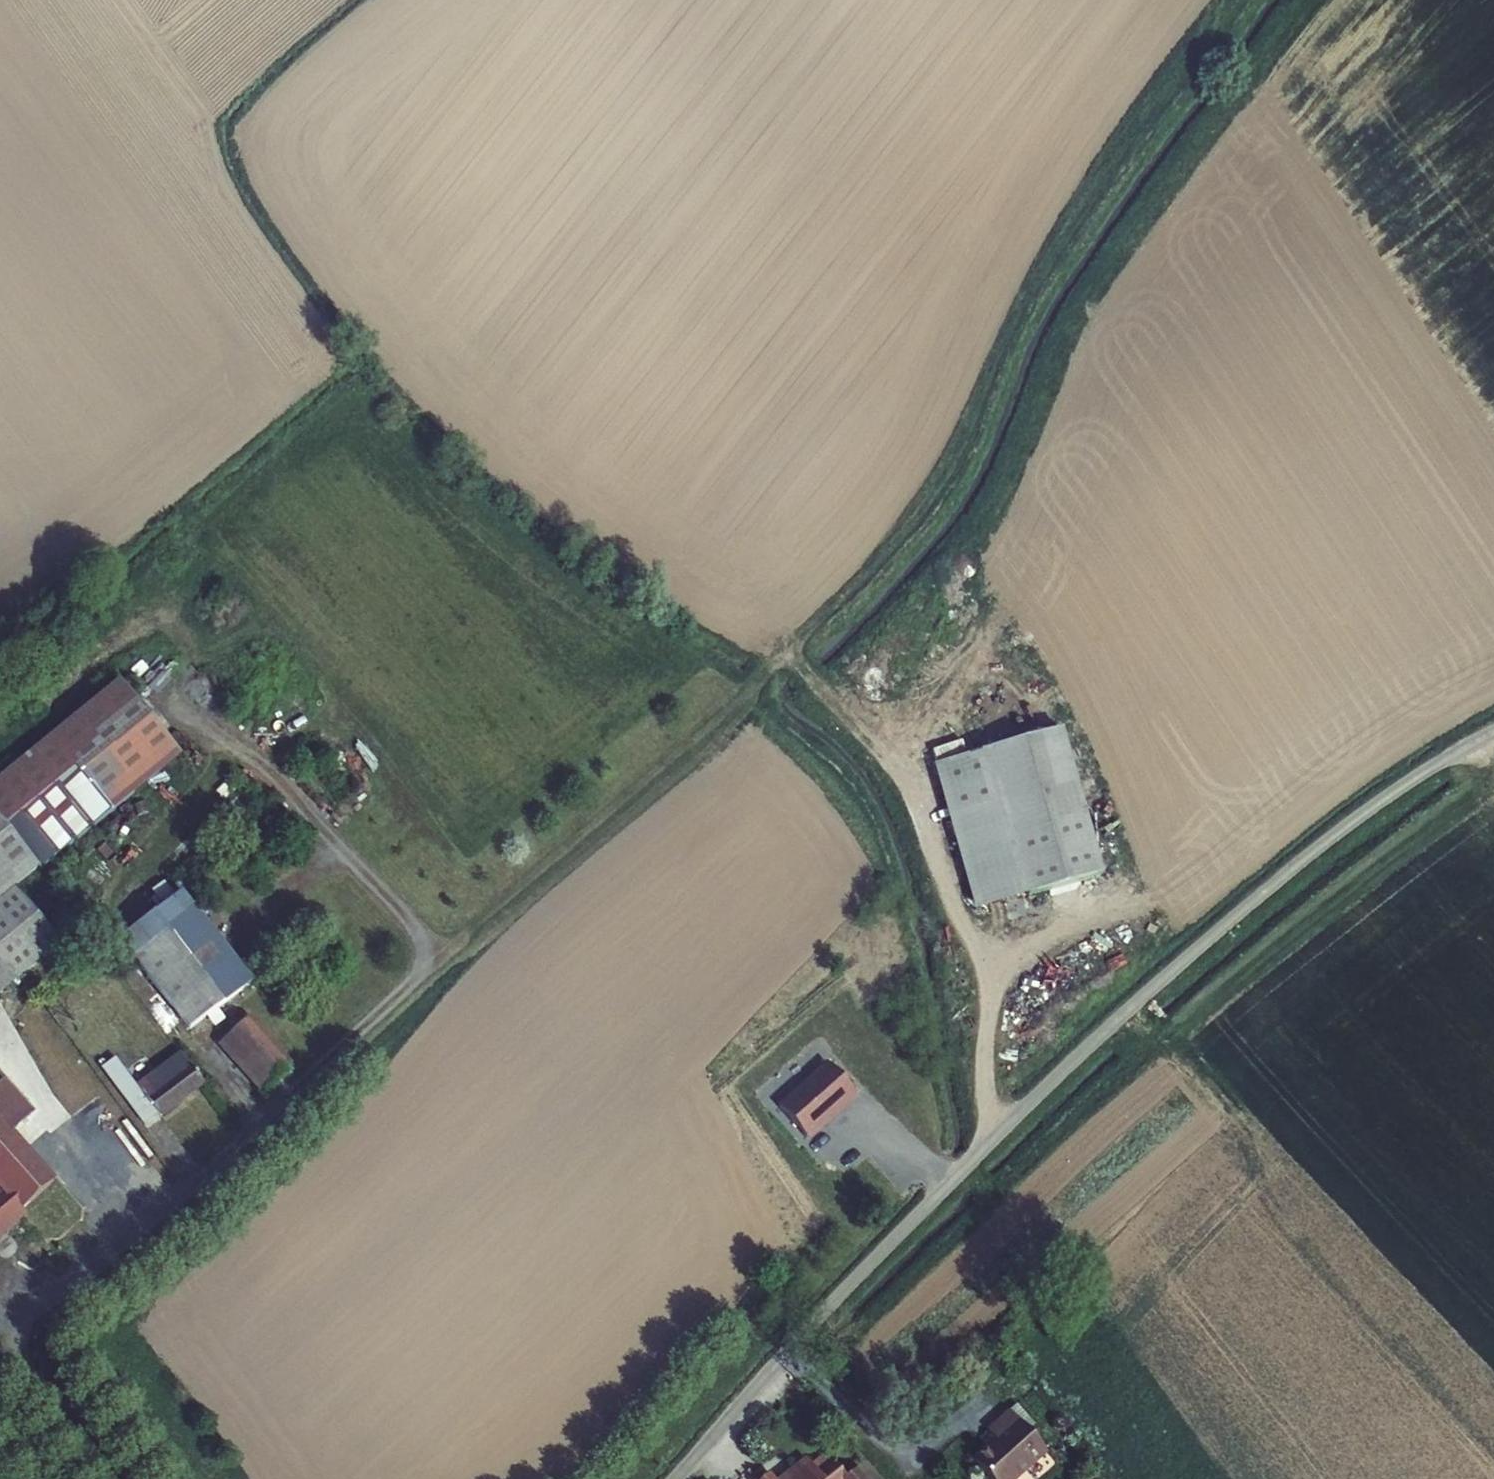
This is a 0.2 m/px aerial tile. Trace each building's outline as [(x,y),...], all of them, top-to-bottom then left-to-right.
[(975,747),(1011,894),(1085,875),(1049,729),(975,747)] [(41,865),(0,814),(0,898),(41,865)] [(188,905),(174,916),(232,985),(245,975),(188,905)] [(40,958),(0,908),(0,991),(40,958)] [(232,985),(174,916),(128,954),(186,1023),(232,985)] [(262,1087),(292,1061),(248,1015),(228,1033),(220,1040),(262,1087)] [(182,1053),(177,1047),(132,1081),(108,1050),(99,1056),(143,1114),(153,1107),(139,1090),(182,1053)] [(182,1053),(139,1090),(153,1107),(158,1114),(202,1078),(182,1053)] [(782,1108),(810,1140),(859,1097),(831,1065),(782,1108)] [(0,1080),(0,1117),(8,1126),(28,1106),(3,1078),(0,1080)] [(8,1126),(0,1117),(0,1179),(7,1188),(0,1194),(0,1226),(12,1215),(33,1195),(53,1177),(8,1126)] [(1018,1416),(996,1434),(1002,1443),(978,1463),(991,1478),(1025,1478),(1052,1457),(1018,1416)] [(862,1465),(850,1475),(833,1454),(804,1478),(874,1478),(862,1465)]
